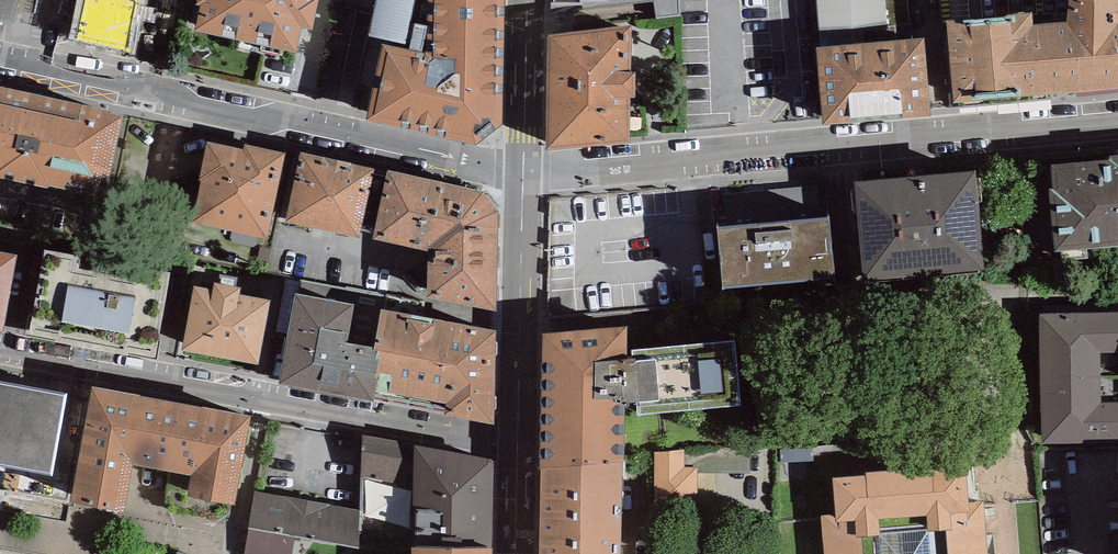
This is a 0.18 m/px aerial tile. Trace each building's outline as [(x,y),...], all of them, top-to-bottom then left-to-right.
[(12,25),(19,0),(0,0),(0,21),(12,25)] [(69,39),(135,51),(145,0),(77,0),(69,39)] [(196,4),(200,5),(194,31),(296,52),(301,28),(312,30),(318,0),(197,0),(196,4)] [(428,53),(395,47),(383,44),(373,96),(367,119),(476,146),(503,125),(505,0),(429,0),(428,53)] [(369,37),(410,46),(409,49),(422,51),(427,27),(410,24),(414,0),(377,0),(369,37)] [(819,31),(910,23),(908,0),(816,0),(819,31)] [(1067,22),(1073,92),(1117,88),(1117,0),(1069,0),(1067,22)] [(1033,12),(946,20),(953,103),(1073,92),(1067,22),(1034,25),(1033,12)] [(631,26),(548,36),(545,150),(630,141),(630,97),(636,97),(636,72),(632,73),(631,26)] [(924,39),(817,48),(823,125),(932,117),(924,39)] [(0,88),(0,177),(49,188),(50,184),(105,196),(123,114),(0,88)] [(242,150),(208,142),(199,180),(202,180),(193,222),(266,239),(286,153),(244,144),(242,150)] [(375,167),(301,151),(286,222),(359,238),(361,231),(373,176),(375,167)] [(1052,164),(1054,187),(1050,187),(1055,250),(1117,245),(1117,153),(1110,154),(1111,160),(1052,164)] [(387,179),(373,176),(361,231),(375,234),(374,238),(425,249),(429,256),(429,299),(496,312),(499,211),(482,191),(389,169),(387,179)] [(975,172),(853,181),(861,281),(983,271),(975,172)] [(804,187),(725,193),(727,227),(718,228),(723,289),(837,279),(832,217),(806,219),(804,187)] [(80,256),(44,250),(29,334),(55,339),(54,343),(124,355),(124,357),(155,363),(171,273),(133,266),(130,279),(117,277),(118,269),(92,265),(91,272),(77,270),(80,256)] [(2,332),(15,254),(0,252),(0,332),(2,332)] [(212,290),(194,287),(182,351),(258,365),(270,301),(239,295),(241,288),(213,283),(212,290)] [(354,302),(296,292),(280,382),(373,398),(373,396),(382,346),(375,345),(348,340),(354,302)] [(454,322),(382,308),(375,345),(382,346),(373,396),(445,409),(454,322)] [(1038,314),(1040,443),(1084,443),(1084,440),(1117,439),(1117,313),(1038,314)] [(496,330),(454,322),(445,409),(444,413),(494,422),(496,330)] [(626,327),(543,335),(537,468),(540,467),(622,462),(626,404),(636,403),(638,417),(739,407),(735,342),(626,351),(626,327)] [(50,465),(65,384),(0,373),(0,456),(50,465)] [(91,382),(71,496),(124,505),(132,457),(191,468),(187,490),(234,499),(250,410),(91,382)] [(414,446),(363,434),(361,478),(412,491),(414,446)] [(658,499),(710,496),(709,477),(696,478),(693,441),(655,443),(658,499)] [(492,462),(414,446),(412,491),(411,547),(492,548),(492,462)] [(622,462),(540,467),(538,553),(620,553),(622,462)] [(969,503),(965,467),(834,480),(836,515),(822,516),(824,553),(879,553),(878,531),(931,528),(932,553),(991,553),(984,502),(969,503)] [(254,491),(243,553),(291,553),(294,535),(355,545),(361,510),(254,491)] [(1020,523),(994,524),(995,553),(1022,553),(1020,523)]
